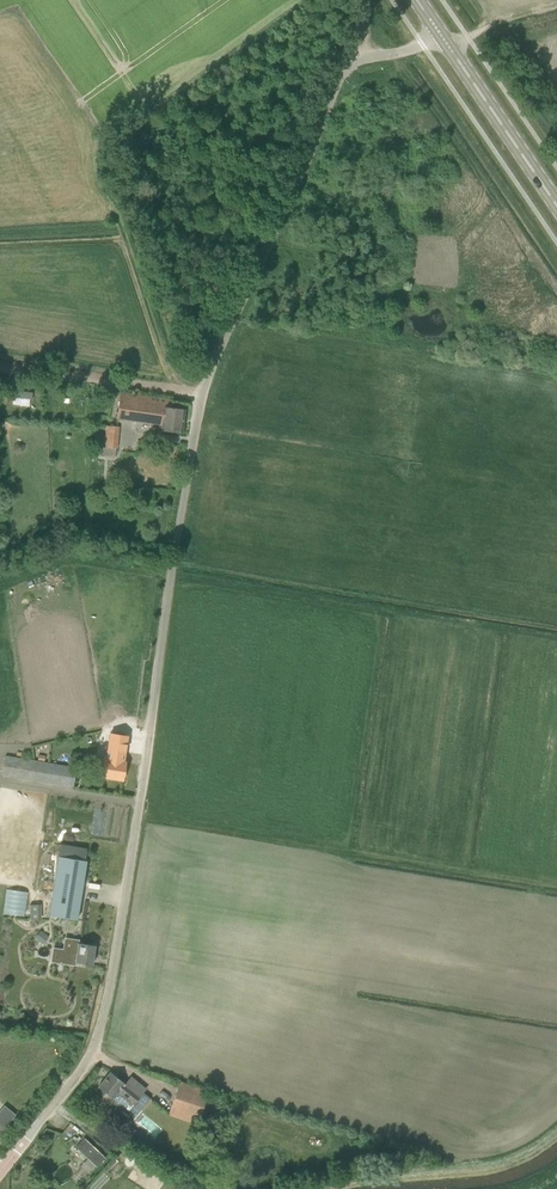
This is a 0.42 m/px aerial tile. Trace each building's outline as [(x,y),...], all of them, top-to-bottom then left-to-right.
[(15,389),(13,404),(30,406),(32,391),(15,389)] [(118,418),(135,420),(162,424),(162,430),(182,433),(185,409),(170,408),(171,401),(121,393),(118,418)] [(118,447),(119,425),(107,425),(106,447),(118,447)] [(59,512),(51,516),(54,520),(51,522),(55,530),(65,524),(59,512)] [(123,780),(126,762),(121,762),(123,748),(110,746),(108,760),(106,759),(103,777),(123,780)] [(77,768),(5,757),(2,776),(74,787),(77,768)] [(58,856),(49,915),(77,920),(87,861),(58,856)] [(24,916),(28,892),(7,888),(3,913),(24,916)] [(30,904),(30,919),(41,919),(40,904),(30,904)] [(92,965),(95,946),(78,943),(76,954),(66,953),(65,961),(75,962),(75,963),(92,965)] [(98,1087),(113,1099),(111,1102),(130,1117),(138,1106),(134,1103),(146,1089),(131,1077),(125,1084),(110,1072),(98,1087)] [(180,1082),(178,1087),(169,1114),(198,1123),(208,1092),(180,1082)] [(0,1111),(0,1133),(16,1115),(5,1105),(0,1111)] [(105,1158),(83,1138),(75,1147),(97,1167),(105,1158)]
